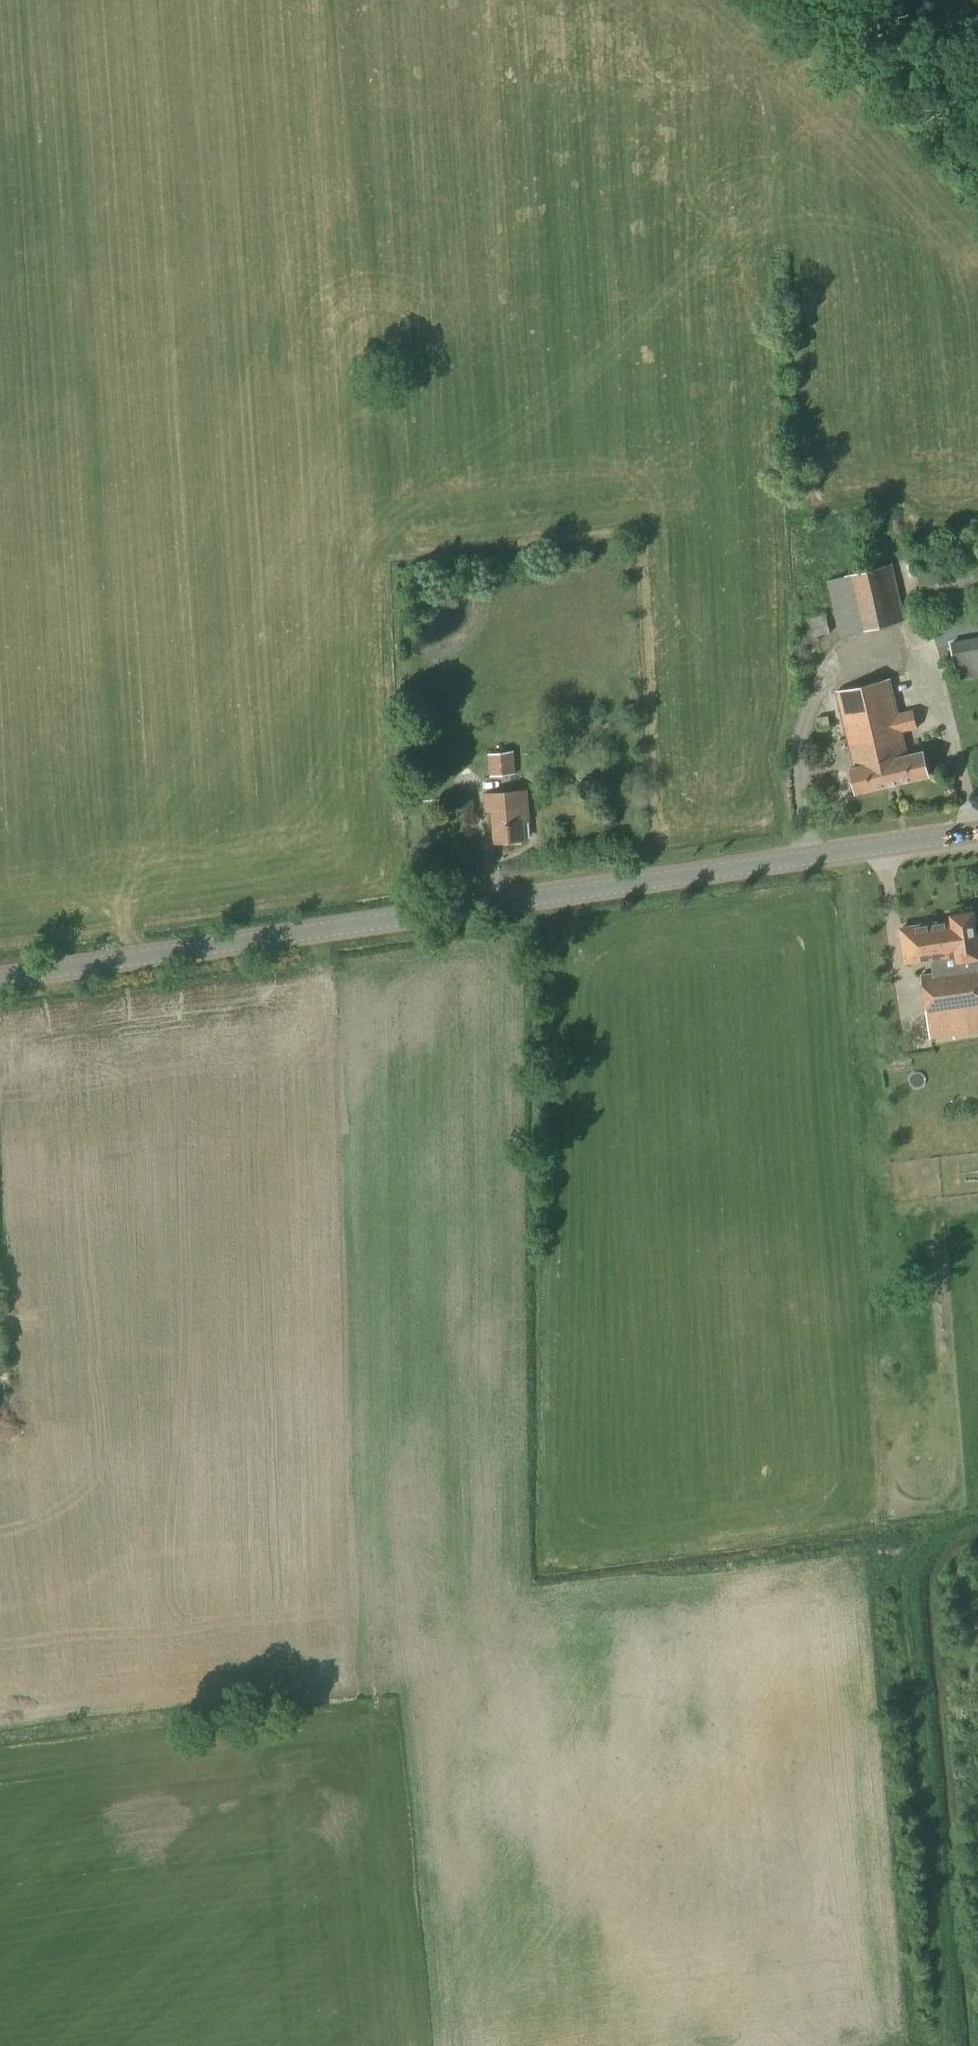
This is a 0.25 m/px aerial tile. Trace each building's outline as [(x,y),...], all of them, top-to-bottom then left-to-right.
[(840,637),(906,620),(893,564),(827,582),(840,637)] [(806,644),(809,643),(819,641),(818,636),(830,632),(826,615),(800,621),(806,644)] [(977,675),(977,637),(950,642),(957,679),(977,675)] [(898,713),(891,680),(890,678),(835,691),(853,767),(850,768),(856,793),(929,776),(923,751),(909,754),(903,732),(917,728),(913,709),(898,713)] [(490,777),(515,774),(516,774),(514,751),(487,753),(490,777)] [(528,823),(525,791),(485,794),(487,811),(493,811),(495,842),(524,840),(523,824),(528,823)] [(921,975),(928,1030),(964,1025),(962,1011),(967,1011),(977,1009),(977,936),(974,911),(951,915),(952,920),(925,924),(924,923),(919,923),(919,925),(900,928),(905,962),(913,961),(930,958),(932,973),(921,975)]
